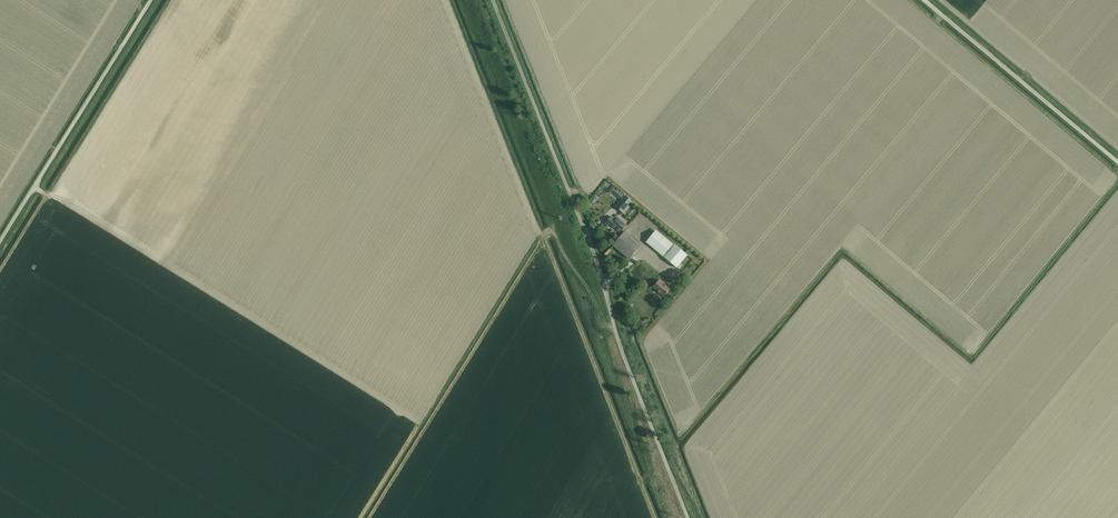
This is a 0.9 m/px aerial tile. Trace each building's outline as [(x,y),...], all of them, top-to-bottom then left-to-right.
[(631,202),(627,198),(625,197),(622,195),(621,196),(614,190),(614,189),(610,185),(607,189),(622,201),(616,208),(622,213),(631,202)] [(610,224),(620,233),(626,226),(621,221),(619,224),(611,217),(606,223),(609,226),(610,224)] [(640,246),(625,233),(613,246),(629,260),(640,246)] [(648,241),(665,255),(672,247),(655,233),(648,241)] [(664,258),(677,269),(688,257),(675,246),(664,258)] [(664,298),(670,290),(659,281),(653,288),(664,298)]
